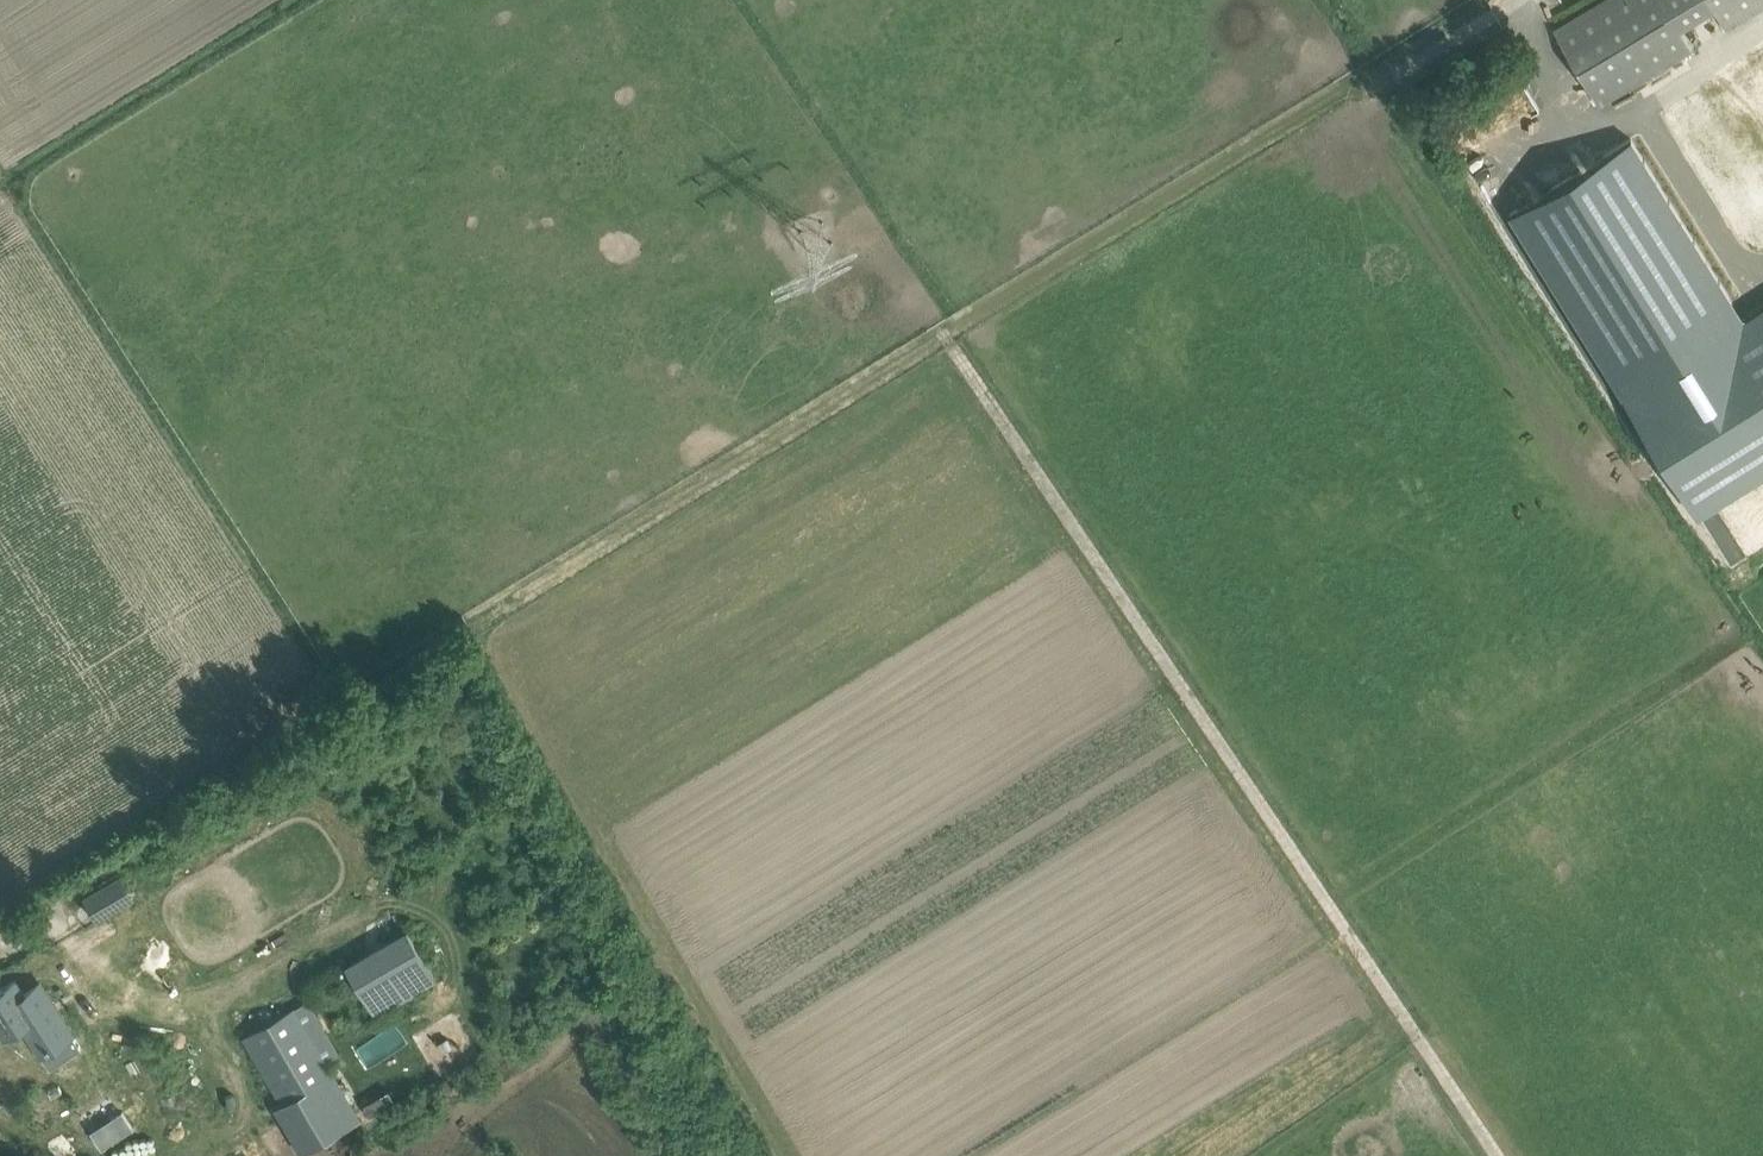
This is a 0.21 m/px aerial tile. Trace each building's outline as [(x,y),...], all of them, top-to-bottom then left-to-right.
[(1762,5),(1762,0),(1602,0),(1555,28),(1600,103),(1691,49),(1679,29),(1714,8),(1726,27),(1762,5)] [(1632,137),(1510,213),(1612,376),(1614,375),(1733,301),(1734,300),(1632,137)] [(1623,394),(1693,506),(1695,505),(1762,463),(1762,328),(1755,334),(1745,318),(1745,317),(1744,318),(1624,393),(1623,394)] [(86,898),(98,918),(133,898),(121,877),(86,898)] [(350,961),(379,1013),(439,980),(410,928),(350,961)] [(40,1051),(71,1030),(40,983),(24,993),(15,980),(0,989),(0,1024),(6,1032),(21,1022),(40,1051)] [(245,1037),(283,1103),(277,1106),(304,1152),(362,1119),(328,1059),(339,1053),(309,1000),(245,1037)] [(111,1117),(122,1134),(133,1127),(122,1110),(111,1117)]
